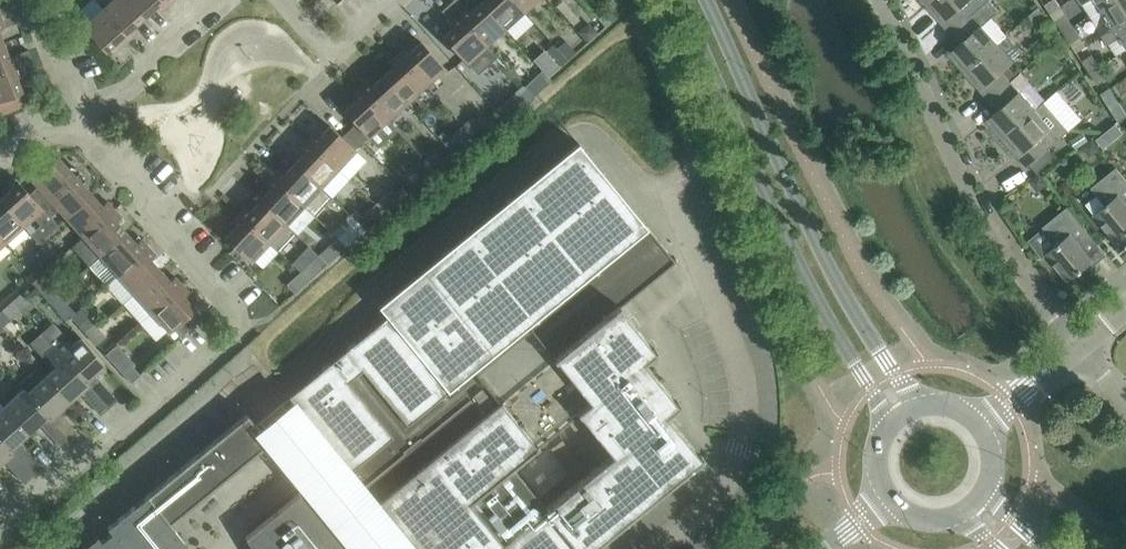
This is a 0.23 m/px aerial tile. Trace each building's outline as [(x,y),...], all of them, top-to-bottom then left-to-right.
[(144,17),(130,0),(111,0),(102,7),(130,38),(138,31),(133,26),(144,17)] [(168,5),(163,0),(130,0),(144,17),(156,7),(160,12),(168,5)] [(481,2),(470,12),(460,0),(453,0),(449,4),(486,45),(505,28),(481,2)] [(524,11),(514,0),(483,0),(481,2),(505,28),(524,11)] [(524,11),(535,0),(514,0),(524,11)] [(562,0),(556,6),(574,25),(580,19),(562,0)] [(927,5),(952,33),(989,0),(932,0),(927,5)] [(952,33),(960,43),(954,49),(958,53),(953,58),(965,71),(1006,35),(1007,34),(992,16),(1000,9),(991,0),(989,0),(952,33)] [(1045,4),(1050,12),(1051,12),(1054,11),(1059,7),(1059,6),(1060,6),(1055,0),(1052,0),(1046,4),(1045,4)] [(1125,20),(1125,0),(1113,0),(1103,7),(1110,18),(1098,26),(1103,35),(1125,20)] [(14,12),(10,2),(0,6),(0,17),(14,12)] [(496,56),(486,45),(449,4),(441,11),(455,26),(443,36),(466,62),(468,61),(478,72),(496,56)] [(1039,6),(1028,13),(1036,25),(1047,17),(1039,6)] [(122,45),(130,38),(102,7),(83,25),(106,51),(118,40),(122,45)] [(609,9),(598,18),(604,25),(615,16),(609,9)] [(18,22),(14,12),(0,17),(0,29),(18,22)] [(1073,26),(1065,14),(1056,21),(1064,32),(1073,26)] [(1103,35),(1109,44),(1122,36),(1125,42),(1125,20),(1103,35)] [(598,32),(588,21),(578,30),(587,41),(598,32)] [(1073,26),(1064,32),(1071,44),(1080,38),(1073,26)] [(1014,61),(1013,60),(1022,52),(1006,35),(965,71),(990,100),(1010,81),(1002,71),(1014,61)] [(568,59),(576,52),(565,40),(557,47),(562,52),(568,59)] [(398,54),(425,85),(445,67),(421,41),(410,52),(405,47),(398,54)] [(7,50),(4,43),(0,45),(0,72),(32,59),(28,49),(9,57),(7,50)] [(407,102),(425,85),(398,54),(390,61),(394,66),(383,76),(407,102)] [(1090,72),(1099,66),(1091,54),(1082,60),(1090,72)] [(32,59),(0,72),(0,114),(23,105),(19,92),(23,91),(17,76),(36,69),(32,59)] [(559,66),(552,59),(542,69),(548,76),(559,66)] [(1098,84),(1107,78),(1099,66),(1090,72),(1098,84)] [(543,87),(532,75),(523,83),(535,95),(543,87)] [(388,119),(407,102),(383,76),(372,86),(368,81),(360,88),(388,119)] [(1010,81),(990,100),(999,109),(992,115),(996,120),(991,124),(1003,138),(1045,101),(1044,101),(1035,108),(1020,91),(1019,91),(1010,81)] [(397,129),(388,119),(360,88),(352,95),(357,100),(345,110),(368,136),(378,147),(397,129)] [(1045,101),(1003,138),(1028,166),(1031,164),(1039,156),(1049,167),(1060,159),(1050,147),(1061,137),(1070,130),(1045,101)] [(1110,108),(1110,109),(1118,121),(1125,116),(1125,109),(1121,101),(1110,108)] [(507,121),(515,114),(508,106),(500,114),(507,121)] [(471,134),(481,126),(473,117),(463,125),(471,134)] [(308,140),(338,168),(356,148),(330,125),(320,137),(315,132),(308,140)] [(461,143),(471,134),(463,125),(453,134),(461,143)] [(1105,132),(1097,139),(1104,148),(1113,141),(1105,132)] [(321,186),(338,168),(308,140),(300,147),(305,152),(295,163),(321,186)] [(378,305),(387,315),(287,396),(375,503),(373,504),(375,506),(377,505),(411,546),(409,547),(410,548),(411,548),(412,548),(413,548),(590,548),(703,457),(701,455),(699,456),(666,415),(680,403),(678,401),(676,402),(643,361),(657,350),(655,348),(654,349),(619,307),(677,260),(675,258),(674,259),(578,142),(378,305)] [(433,168),(443,159),(435,150),(425,159),(433,168)] [(75,174),(71,170),(58,156),(32,179),(49,197),(75,174)] [(424,177),(433,168),(425,159),(415,168),(424,177)] [(280,169),(273,176),(303,205),(315,215),(332,197),(321,186),(295,163),(285,173),(280,169)] [(1117,168),(1093,187),(1098,194),(1086,203),(1117,241),(1125,234),(1125,178),(1117,168)] [(1039,190),(1049,182),(1041,173),(1031,181),(1039,190)] [(92,194),(86,186),(75,174),(49,197),(67,217),(92,194)] [(286,223),(303,205),(273,176),(266,184),(271,189),(261,200),(286,223)] [(28,183),(24,186),(20,182),(0,199),(24,225),(33,216),(43,207),(35,199),(39,195),(32,188),(28,183)] [(394,204),(400,198),(391,189),(385,194),(386,195),(376,203),(384,212),(394,204)] [(102,205),(99,201),(92,194),(67,217),(84,236),(114,208),(107,200),(102,205)] [(24,225),(0,199),(0,200),(0,237),(5,242),(24,225)] [(246,206),(239,213),(269,242),(278,250),(295,232),(286,223),(261,200),(251,210),(246,206)] [(356,209),(351,213),(365,229),(384,212),(376,203),(362,216),(356,209)] [(52,218),(52,213),(48,212),(43,207),(33,216),(41,225),(31,234),(39,243),(59,225),(52,218)] [(1058,243),(1046,253),(1069,280),(1092,261),(1094,263),(1107,253),(1069,207),(1045,226),(1058,243)] [(121,216),(118,212),(114,208),(84,236),(101,255),(127,232),(116,220),(121,216)] [(251,261),(269,242),(239,213),(231,221),(236,226),(226,237),(251,261)] [(345,231),(338,237),(347,246),(356,238),(365,229),(351,213),(339,224),(345,231)] [(127,232),(101,255),(89,266),(105,284),(118,274),(149,246),(142,238),(137,243),(127,232)] [(337,255),(347,246),(338,237),(329,246),(337,255)] [(39,251),(47,260),(57,251),(49,242),(39,251)] [(135,293),(161,269),(151,258),(156,254),(149,246),(118,274),(135,293)] [(38,268),(47,260),(39,251),(30,259),(38,268)] [(310,262),(301,271),(303,273),(307,278),(309,280),(328,263),(319,254),(310,262)] [(161,269),(135,293),(152,311),(182,284),(175,276),(171,280),(161,269)] [(299,289),(309,280),(301,271),(291,280),(299,289)] [(49,301),(58,293),(50,284),(41,292),(49,301)] [(189,291),(186,288),(182,284),(152,311),(169,331),(195,308),(184,296),(189,291)] [(12,300),(21,310),(25,314),(35,305),(22,291),(12,300)] [(76,311),(67,303),(58,293),(49,301),(66,320),(71,316),(72,315),(79,309),(76,311)] [(21,310),(12,300),(2,309),(0,312),(0,325),(2,327),(21,310)] [(97,326),(89,317),(81,307),(79,309),(72,315),(80,325),(88,335),(97,326)] [(97,326),(88,335),(97,344),(106,336),(97,326)] [(81,337),(72,346),(62,336),(53,344),(92,387),(100,380),(94,373),(105,363),(81,337)] [(141,374),(132,365),(135,363),(117,343),(106,354),(132,383),(141,374)] [(95,390),(92,387),(53,344),(44,352),(56,365),(46,375),(70,401),(80,392),(86,398),(95,390)] [(70,401),(46,375),(38,366),(20,383),(24,388),(27,391),(27,392),(53,421),(53,422),(56,425),(65,417),(59,411),(70,401)] [(53,421),(27,392),(27,391),(24,388),(5,405),(29,432),(39,423),(45,429),(53,422),(53,421)] [(29,432),(5,405),(0,410),(0,436),(17,455),(24,448),(18,442),(29,432)] [(169,522),(269,441),(247,413),(147,495),(108,527),(112,532),(101,540),(97,536),(81,548),(186,548),(189,547),(169,522)] [(0,436),(0,464),(4,460),(10,466),(19,459),(16,455),(17,455),(0,436)] [(306,488),(289,502),(245,537),(253,548),(356,548),(306,488)]
